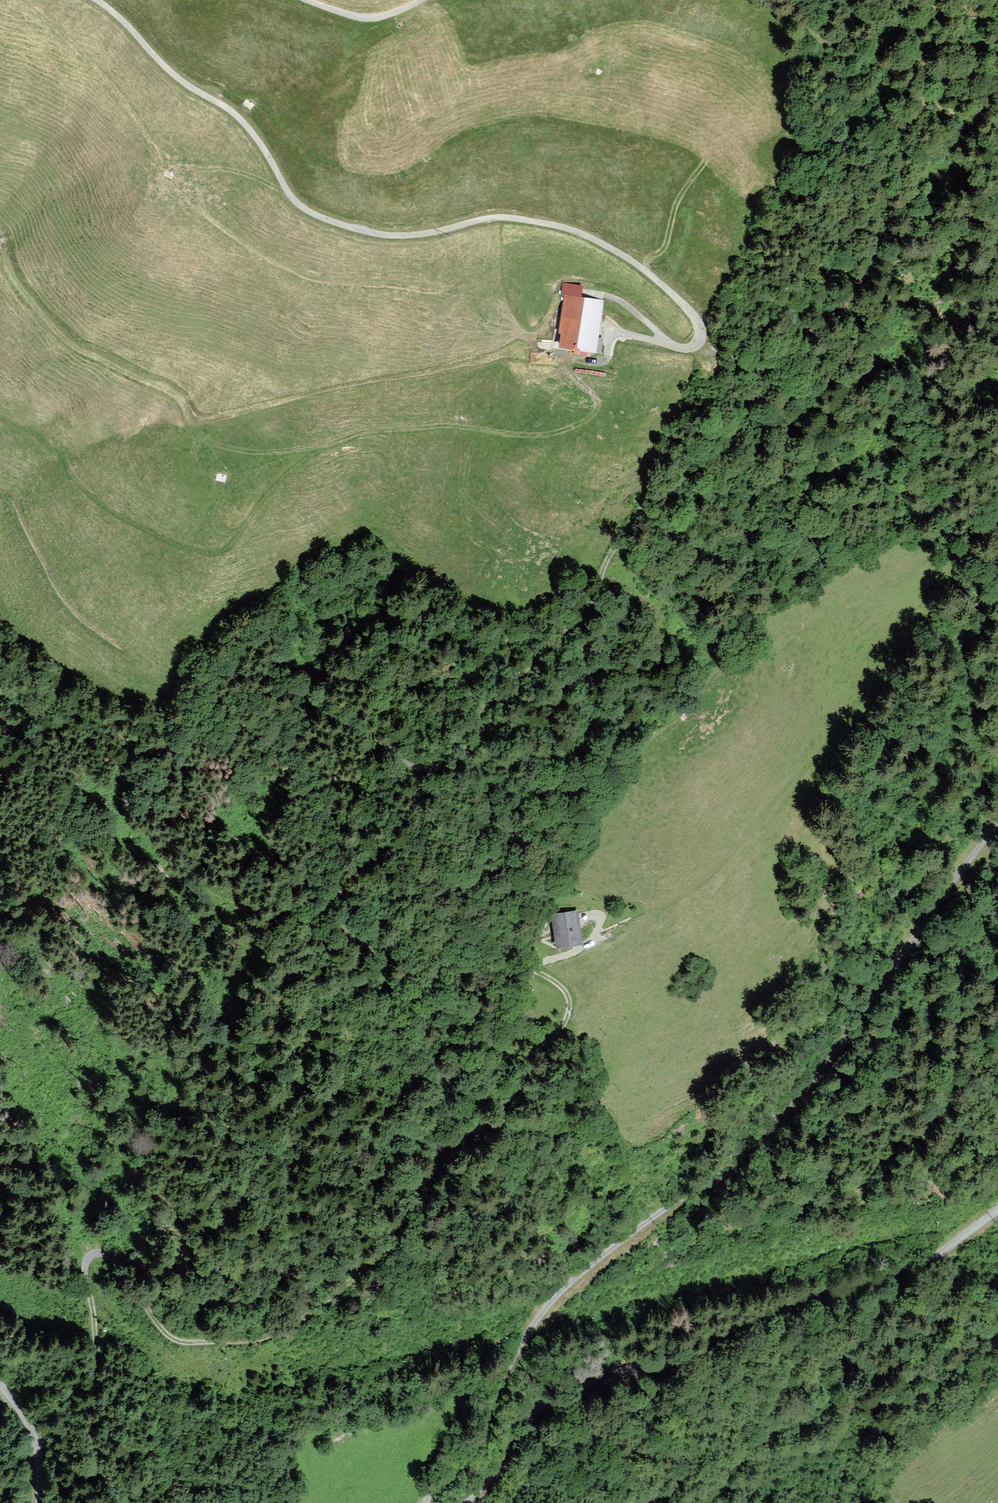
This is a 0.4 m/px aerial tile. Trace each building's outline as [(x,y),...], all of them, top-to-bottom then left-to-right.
[(603,300),(571,295),(564,344),(596,349),(603,300)] [(576,912),(553,916),(557,947),(580,944),(576,912)]
